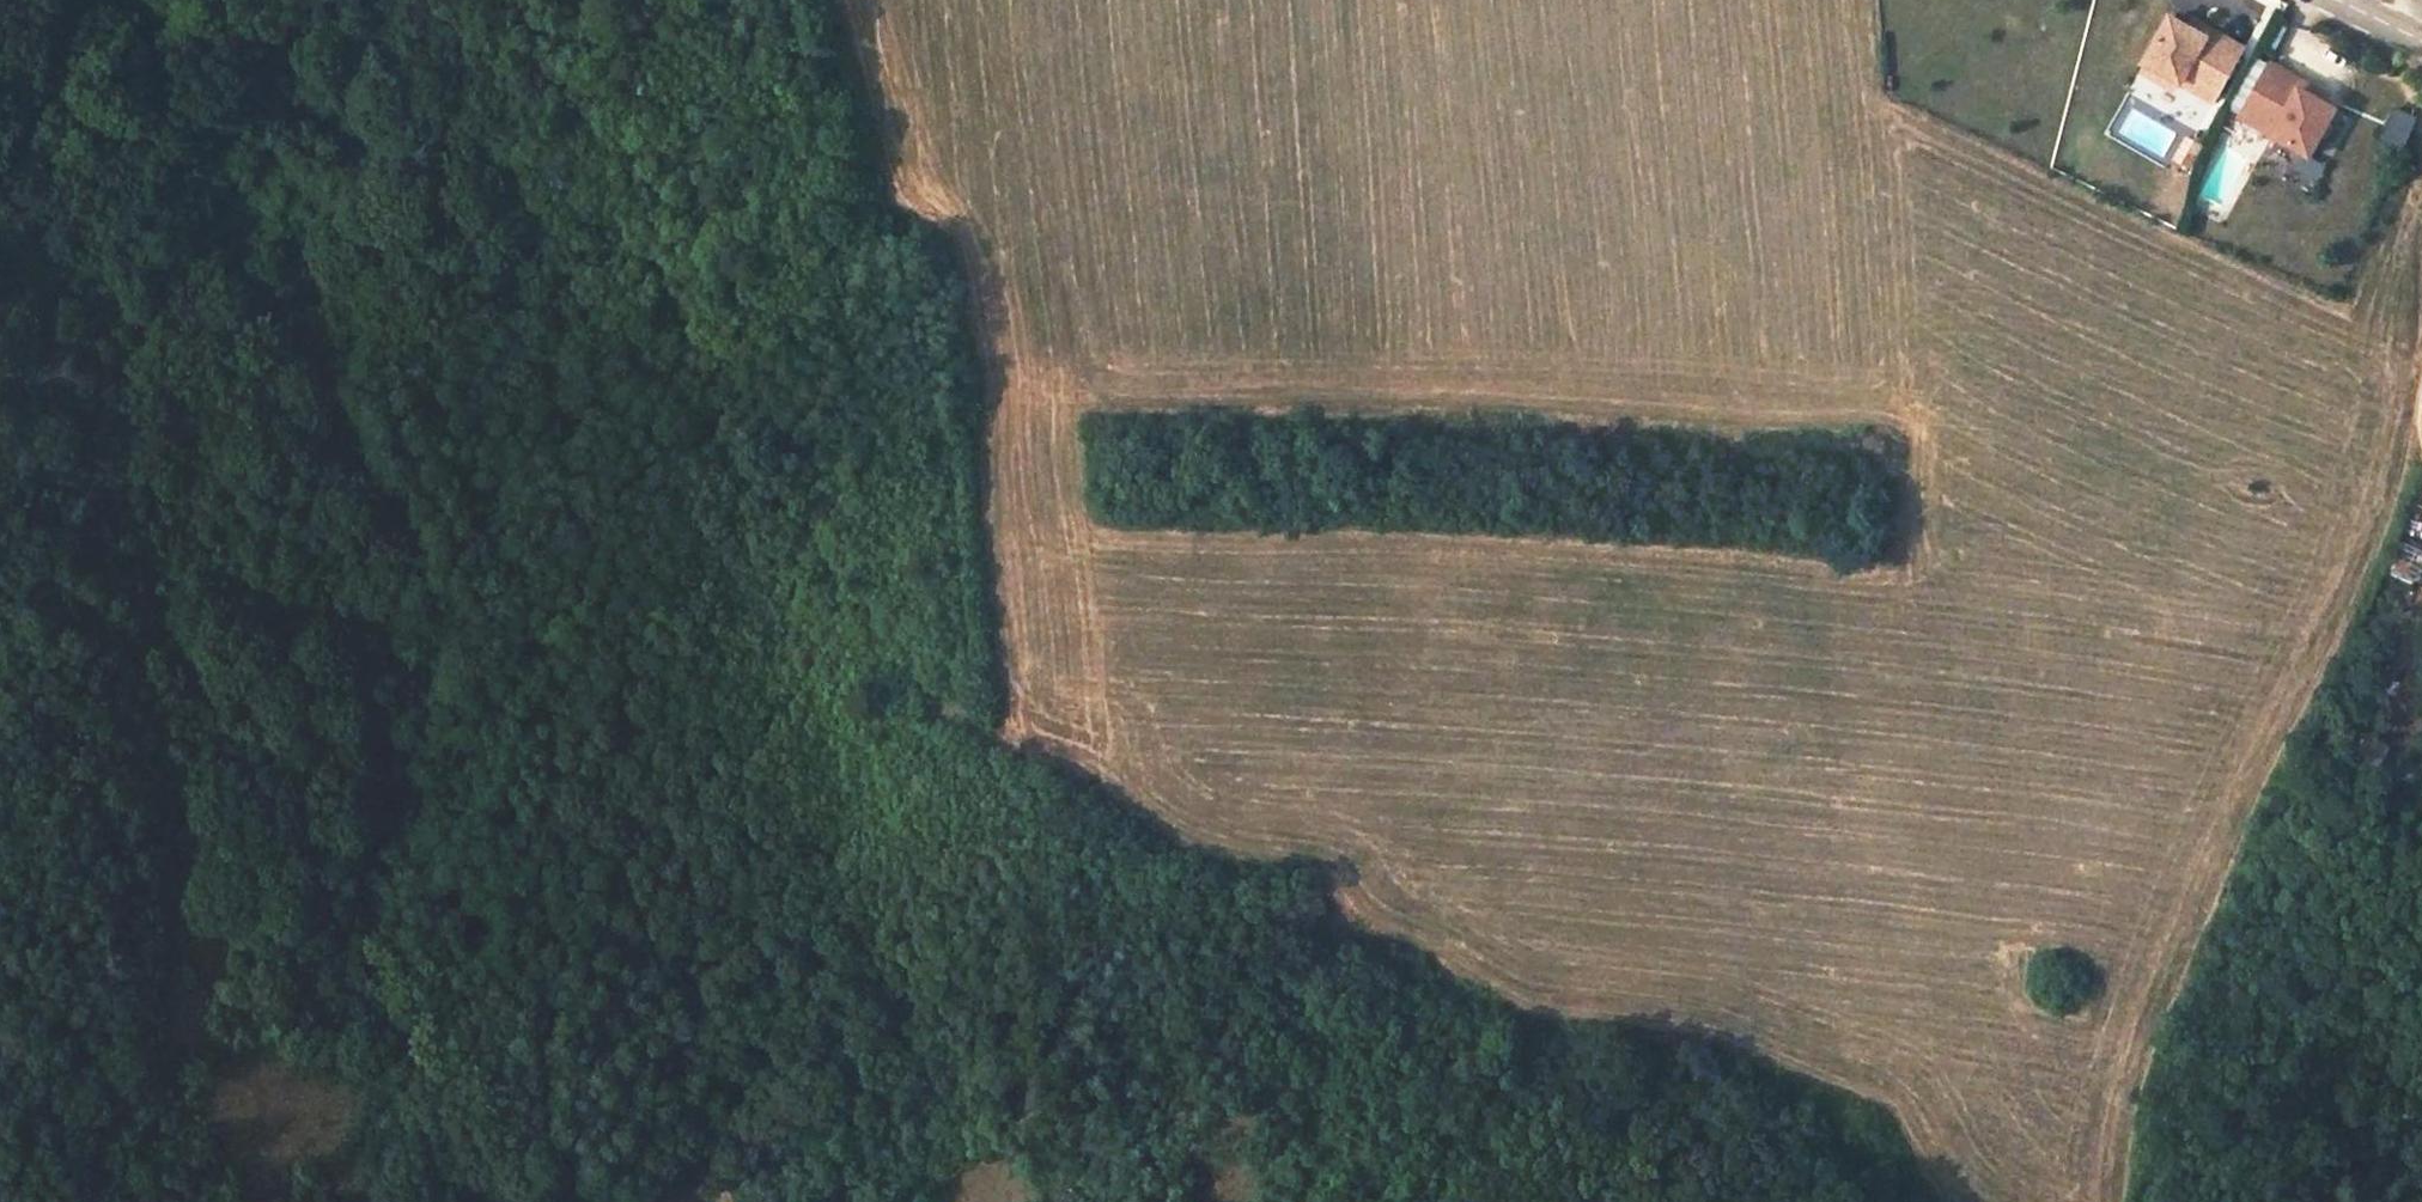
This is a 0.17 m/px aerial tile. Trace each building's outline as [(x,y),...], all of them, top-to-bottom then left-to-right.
[(2215,103),(2245,50),(2211,30),(2207,38),(2172,17),(2145,64),(2148,65),(2160,72),(2179,83),(2215,103)] [(2335,111),(2300,91),(2304,83),(2270,64),(2240,118),(2309,157),(2335,111)] [(2160,72),(2148,65),(2144,73),(2175,91),(2179,83),(2160,72)] [(2421,578),(2421,551),(2408,547),(2402,573),(2421,578)]
